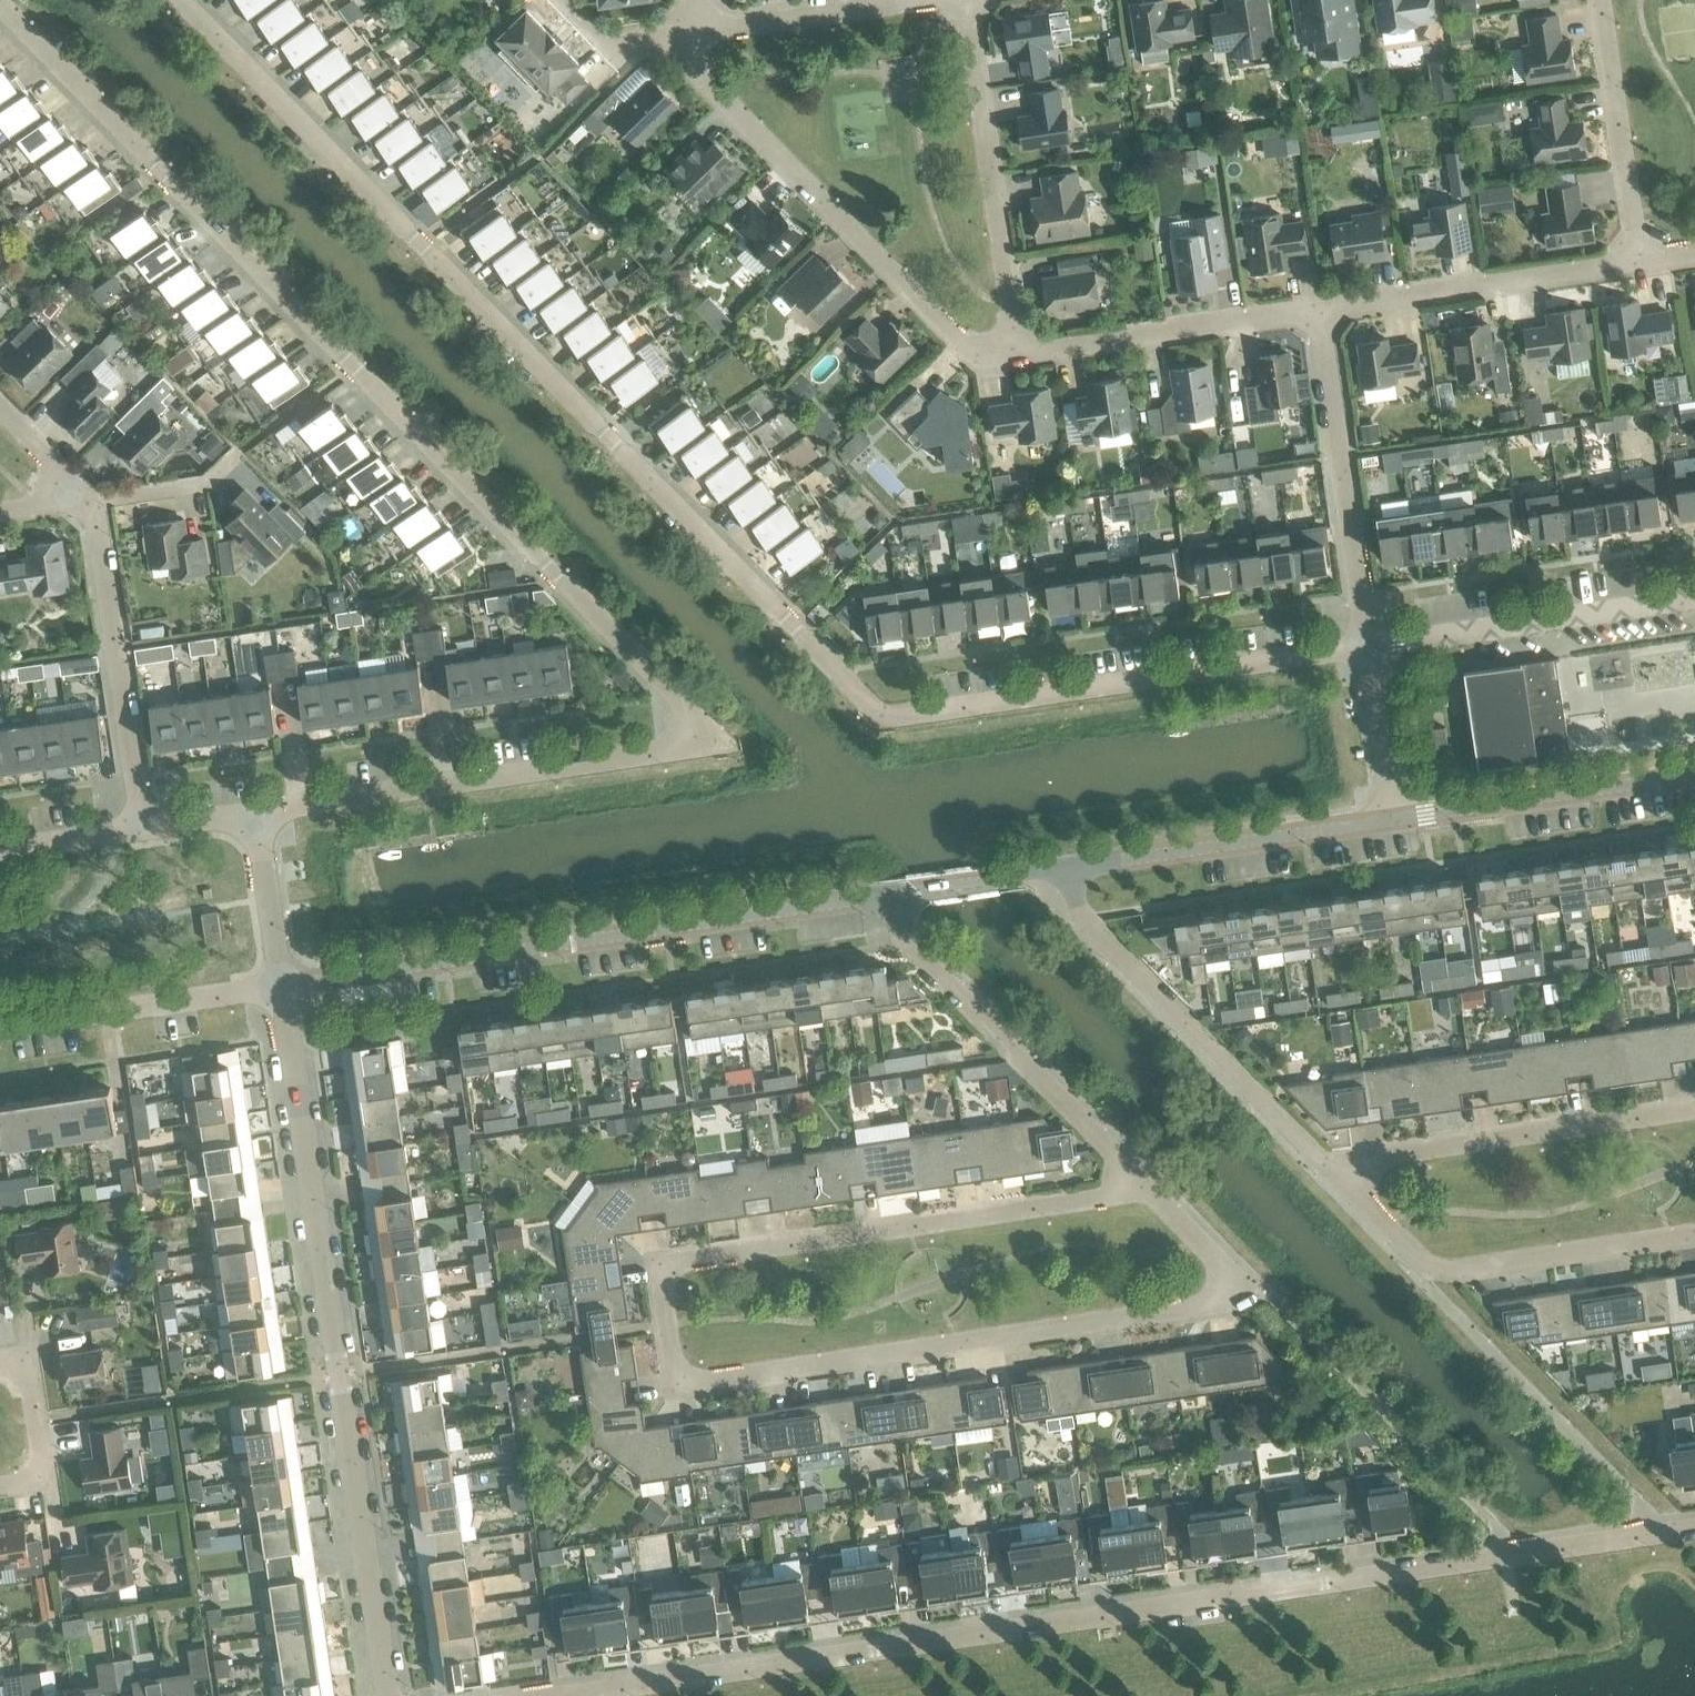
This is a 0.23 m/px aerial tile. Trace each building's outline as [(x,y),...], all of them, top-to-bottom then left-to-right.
[(254,12),(254,11),(269,0),(240,0),(250,15),(254,12)] [(278,36),(277,35),(305,15),(305,14),(295,0),(269,0),(254,11),(254,12),(274,39),(278,36)] [(1194,37),(1190,9),(1174,12),(1175,14),(1166,15),(1164,0),(1159,0),(1130,4),(1137,49),(1170,45),(1170,41),(1194,37)] [(1235,54),(1272,49),(1265,0),(1233,0),(1227,1),(1229,13),(1213,16),(1218,49),(1234,47),(1235,54)] [(1326,55),(1359,50),(1353,10),(1337,13),(1335,0),(1299,0),(1301,15),(1296,16),(1299,39),(1326,35),(1328,53),(1326,54),(1326,55)] [(1379,31),(1416,25),(1416,23),(1436,20),(1433,0),(1374,0),(1379,31)] [(1467,2),(1446,5),(1448,17),(1469,14),(1467,2)] [(383,4),(370,14),(375,21),(388,11),(383,4)] [(297,63),(302,60),(301,59),(329,39),(328,39),(309,11),(305,14),(305,15),(277,35),(278,36),(297,63)] [(574,68),(578,63),(526,11),(498,38),(549,91),(552,88),(567,103),(588,82),(574,68)] [(1044,48),(1053,47),(1048,13),(1004,20),(1009,53),(1019,51),(1020,60),(1018,60),(1020,78),(1048,74),(1044,48)] [(1558,41),(1556,31),(1559,30),(1556,15),(1527,19),(1531,45),(1522,46),(1527,82),(1574,75),(1569,39),(1558,41)] [(1467,20),(1449,23),(1452,40),(1454,40),(1455,44),(1470,42),(1469,38),(1467,20)] [(321,87),(325,84),(325,83),(353,63),(352,63),(333,35),(328,39),(329,39),(301,59),(302,60),(321,87)] [(1122,57),(1109,59),(1110,66),(1123,64),(1122,57)] [(344,111),(349,108),(348,107),(376,88),(376,87),(356,60),(352,63),(353,63),(325,83),(325,84),(344,111)] [(23,94),(22,93),(3,66),(0,68),(0,110),(23,94)] [(1452,74),(1430,77),(1434,103),(1456,99),(1452,74)] [(454,76),(441,85),(446,92),(460,83),(454,76)] [(614,90),(592,113),(605,127),(613,119),(637,144),(677,106),(652,80),(627,103),(614,90)] [(368,135),(372,132),(372,131),(400,112),(399,111),(380,84),(376,87),(376,88),(348,107),(349,108),(368,135)] [(1065,110),(1061,111),(1058,89),(1029,93),(1033,115),(1019,117),(1023,148),(1069,141),(1065,110)] [(19,138),(19,137),(46,118),(46,117),(27,90),(22,93),(23,94),(0,110),(0,120),(15,141),(19,138)] [(1411,107),(1426,105),(1425,95),(1410,97),(1411,107)] [(1527,140),(1529,153),(1533,155),(1535,155),(1536,163),(1587,156),(1581,121),(1565,123),(1564,116),(1567,115),(1564,98),(1537,102),(1540,127),(1531,128),(1532,136),(1530,137),(1527,140)] [(1374,100),(1360,103),(1362,118),(1377,116),(1374,100)] [(392,159),(396,156),(395,155),(423,136),(423,135),(403,108),(399,111),(400,112),(372,131),(372,132),(392,159)] [(38,165),(43,162),(42,162),(70,142),(69,141),(50,114),(46,117),(46,118),(19,137),(19,138),(38,165)] [(1377,119),(1350,123),(1352,140),(1380,135),(1377,119)] [(415,183),(420,180),(419,180),(447,160),(446,159),(427,132),(423,135),(423,136),(395,155),(396,156),(415,183)] [(62,189),(66,186),(94,166),(93,165),(74,138),(69,141),(70,142),(42,162),(43,162),(62,189)] [(667,169),(693,194),(696,191),(708,203),(741,171),(715,144),(706,153),(695,142),(667,169)] [(1215,146),(1186,151),(1188,166),(1217,162),(1215,146)] [(554,152),(547,159),(558,170),(565,164),(554,152)] [(419,180),(420,180),(439,208),(471,185),(451,156),(446,159),(447,160),(419,180)] [(66,186),(86,214),(93,209),(118,191),(97,162),(93,165),(94,166),(66,186)] [(1032,207),(1037,240),(1090,232),(1084,191),(1079,192),(1076,171),(1041,177),(1045,205),(1032,207)] [(1543,214),(1548,247),(1594,240),(1589,207),(1579,209),(1578,202),(1580,202),(1577,184),(1547,188),(1550,213),(1543,214)] [(118,190),(118,191),(93,209),(100,219),(126,201),(118,190)] [(45,201),(38,206),(48,221),(55,216),(45,201)] [(752,202),(732,221),(750,240),(746,244),(768,266),(782,252),(784,254),(792,246),(790,244),(802,233),(780,211),(769,222),(764,217),(766,216),(752,202)] [(1413,248),(1435,245),(1437,255),(1470,250),(1463,203),(1430,208),(1431,217),(1409,221),(1413,248)] [(485,255),(490,252),(489,252),(517,232),(517,231),(497,204),(465,227),(485,255)] [(17,205),(13,210),(19,218),(27,212),(24,206),(17,205)] [(132,261),(137,258),(136,257),(164,238),(163,237),(144,210),(112,232),(132,261)] [(1331,225),(1336,260),(1359,257),(1359,258),(1360,258),(1360,256),(1368,255),(1369,260),(1385,258),(1379,212),(1362,215),(1363,220),(1355,221),(1355,220),(1353,220),(1354,221),(1331,225)] [(0,218),(0,231),(3,234),(14,223),(4,214),(0,218)] [(1285,254),(1307,250),(1303,222),(1281,225),(1279,214),(1243,219),(1251,273),(1287,268),(1285,254)] [(1172,239),(1180,293),(1215,288),(1212,267),(1215,263),(1214,260),(1227,258),(1220,215),(1192,219),(1194,235),(1172,239)] [(574,220),(565,226),(570,234),(580,228),(574,220)] [(509,280),(513,277),(513,276),(541,256),(540,255),(521,228),(517,231),(517,232),(489,252),(490,252),(509,280)] [(156,285),(160,282),(160,281),(187,262),(187,261),(168,234),(163,237),(164,238),(136,257),(137,258),(156,285)] [(1151,238),(1133,241),(1136,260),(1154,257),(1151,238)] [(42,245),(39,247),(46,255),(49,252),(42,245)] [(659,254),(656,257),(663,264),(674,253),(667,246),(659,254)] [(533,304),(537,301),(537,300),(564,280),(564,279),(545,252),(540,255),(541,256),(513,276),(513,277),(533,304)] [(1063,271),(1060,276),(1043,278),(1048,314),(1099,307),(1094,272),(1098,272),(1095,254),(1065,258),(1066,270),(1063,271)] [(814,255),(778,290),(791,304),(797,297),(820,321),(854,287),(838,271),(834,275),(814,255)] [(179,309),(184,306),(183,306),(211,286),(210,286),(191,258),(187,261),(187,262),(160,281),(160,282),(179,309)] [(689,269),(670,270),(671,286),(690,285),(689,269)] [(613,273),(603,281),(608,289),(619,281),(613,273)] [(117,274),(91,292),(100,304),(125,287),(117,274)] [(556,328),(560,325),(559,325),(588,304),(587,303),(568,276),(564,279),(564,280),(537,300),(537,301),(556,328)] [(203,333),(207,331),(207,330),(234,310),(215,283),(210,286),(211,286),(183,306),(184,306),(203,333)] [(8,305),(0,296),(0,313),(8,305)] [(708,296),(695,309),(719,333),(731,320),(708,296)] [(580,352),(584,349),(584,348),(611,328),(592,300),(587,303),(588,304),(559,325),(560,325),(580,352)] [(1604,306),(1612,355),(1620,354),(1621,359),(1625,362),(1634,361),(1637,356),(1637,352),(1645,350),(1644,345),(1672,340),(1668,311),(1648,314),(1648,317),(1640,318),(1638,301),(1604,306)] [(226,358),(231,355),(230,354),(258,335),(258,334),(238,307),(234,310),(207,330),(207,331),(226,358)] [(1529,359),(1553,355),(1554,361),(1589,355),(1582,309),(1547,315),(1548,326),(1525,330),(1529,359)] [(8,365),(33,390),(71,352),(47,327),(44,330),(33,319),(14,337),(23,346),(23,350),(8,365)] [(859,359),(881,381),(914,349),(893,326),(881,338),(876,332),(877,331),(866,319),(846,338),(863,355),(859,359)] [(1493,376),(1496,393),(1510,391),(1505,354),(1492,356),(1487,323),(1452,329),(1460,381),(1493,376)] [(603,376),(608,373),(607,372),(635,353),(634,352),(615,325),(611,328),(584,348),(584,349),(603,376)] [(113,328),(97,343),(108,354),(124,339),(113,328)] [(250,382),(254,379),(254,378),(282,359),(281,358),(262,331),(258,334),(258,335),(230,354),(231,355),(250,382)] [(145,333),(137,339),(144,349),(152,343),(145,333)] [(1361,363),(1357,363),(1361,387),(1393,383),(1392,376),(1420,372),(1416,343),(1388,347),(1386,339),(1358,343),(1361,363)] [(97,343),(67,373),(77,384),(91,371),(108,354),(97,343)] [(607,372),(608,373),(627,400),(659,377),(639,349),(634,352),(635,353),(607,372)] [(1259,358),(1263,384),(1244,387),(1250,423),(1279,419),(1277,403),(1295,400),(1288,353),(1259,358)] [(254,378),(254,379),(274,406),(306,384),(285,355),(281,358),(282,359),(254,378)] [(172,357),(163,363),(172,375),(181,369),(172,357)] [(1171,371),(1176,405),(1161,407),(1165,434),(1190,431),(1188,418),(1215,414),(1208,365),(1171,371)] [(60,418),(82,441),(114,409),(102,397),(110,389),(91,371),(77,384),(72,389),(81,398),(60,418)] [(1685,373),(1666,376),(1670,403),(1691,400),(1691,396),(1689,396),(1685,373)] [(151,461),(155,461),(161,456),(161,452),(173,441),(162,429),(165,427),(165,423),(158,415),(167,406),(161,400),(174,388),(163,377),(120,418),(128,427),(129,433),(115,446),(138,469),(144,469),(151,461)] [(1076,399),(1083,445),(1100,443),(1099,434),(1137,428),(1134,408),(1127,409),(1122,378),(1090,383),(1092,397),(1076,399)] [(917,450),(926,441),(944,438),(948,466),(973,462),(965,407),(948,409),(947,402),(932,405),(917,389),(886,418),(917,450)] [(989,407),(994,436),(1018,432),(1020,442),(1055,436),(1048,389),(1013,394),(1014,405),(1008,406),(1007,404),(989,407)] [(674,448),(678,445),(678,444),(705,425),(705,423),(686,396),(653,419),(674,448)] [(1540,396),(1523,399),(1527,426),(1537,425),(1544,424),(1540,396)] [(325,397),(313,405),(318,413),(331,404),(325,397)] [(320,454),(325,451),(324,450),(352,431),(351,430),(332,403),(331,404),(318,413),(302,424),(300,426),(303,429),(320,454)] [(816,403),(802,417),(823,438),(837,424),(816,403)] [(220,404),(210,412),(218,422),(225,418),(226,409),(220,404)] [(1679,409),(1681,420),(1694,418),(1694,406),(1679,409)] [(754,407),(741,417),(749,428),(762,419),(754,407)] [(1161,407),(1146,409),(1150,437),(1165,434),(1161,407)] [(1512,409),(1500,411),(1503,429),(1515,427),(1512,409)] [(1561,410),(1545,412),(1547,423),(1562,421),(1561,410)] [(297,417),(276,432),(283,443),(303,429),(300,426),(302,424),(297,417)] [(1630,417),(1612,420),(1614,430),(1632,428),(1630,417)] [(1614,430),(1612,420),(1595,423),(1596,433),(1614,430)] [(697,472),(702,469),(701,468),(729,449),(728,448),(709,421),(705,423),(705,425),(678,444),(678,445),(697,472)] [(1377,422),(1360,425),(1362,443),(1380,441),(1377,422)] [(1566,426),(1548,429),(1550,440),(1568,437),(1566,426)] [(344,478),(348,475),(348,474),(375,455),(375,454),(356,427),(351,430),(352,431),(324,450),(325,451),(344,478)] [(1550,440),(1548,429),(1531,431),(1532,443),(1550,440)] [(213,433),(204,443),(217,456),(226,446),(213,433)] [(1482,439),(1464,441),(1466,453),(1483,450),(1482,439)] [(1466,453),(1464,441),(1446,444),(1448,455),(1466,453)] [(721,496),(725,493),(753,473),(752,472),(733,445),(728,448),(729,449),(701,468),(702,469),(721,496)] [(1257,446),(1235,450),(1238,468),(1260,465),(1257,446)] [(1418,448),(1400,451),(1402,462),(1420,460),(1418,448)] [(1232,450),(1198,455),(1201,474),(1235,469),(1232,450)] [(367,502),(372,499),(371,498),(399,479),(399,478),(379,451),(375,454),(375,455),(348,474),(348,475),(367,502)] [(1402,462),(1400,451),(1383,453),(1384,465),(1402,462)] [(1153,461),(1139,463),(1142,483),(1156,481),(1153,461)] [(830,462),(819,469),(825,477),(836,470),(830,462)] [(1402,462),(1384,465),(1386,473),(1403,470),(1402,462)] [(1296,466),(1279,469),(1280,480),(1298,478),(1296,466)] [(744,520),(749,517),(748,517),(776,497),(775,496),(756,469),(752,472),(753,473),(725,493),(744,520)] [(1280,480),(1279,469),(1261,472),(1263,483),(1280,480)] [(1671,476),(1673,493),(1676,493),(1680,519),(1694,517),(1694,472),(1671,476)] [(294,474),(285,480),(293,492),(303,486),(294,474)] [(1009,474),(993,476),(996,500),(1030,495),(1028,479),(1010,481),(1009,474)] [(391,526),(395,523),(423,503),(422,502),(403,475),(399,478),(399,479),(371,498),(372,499),(391,526)] [(1233,476),(1215,478),(1217,490),(1234,487),(1233,476)] [(1657,477),(1622,483),(1627,522),(1628,521),(1638,520),(1638,525),(1661,522),(1657,496),(1660,495),(1657,477)] [(1217,490),(1215,478),(1197,481),(1199,492),(1217,490)] [(1622,483),(1590,488),(1596,526),(1606,525),(1607,530),(1629,527),(1628,521),(1627,522),(1622,483)] [(1148,488),(1131,491),(1132,502),(1150,500),(1148,488)] [(1590,488),(1558,492),(1564,531),(1574,530),(1575,535),(1597,531),(1596,526),(1590,488)] [(230,504),(240,514),(229,524),(238,534),(232,540),(231,540),(235,573),(237,573),(236,572),(256,552),(267,564),(291,539),(295,542),(306,531),(284,508),(273,519),(244,489),(230,504)] [(1132,502),(1131,491),(1113,494),(1115,505),(1132,502)] [(1564,531),(1558,492),(1522,498),(1525,515),(1528,515),(1531,536),(1542,534),(1543,540),(1565,536),(1564,531)] [(768,545),(772,542),(772,541),(800,521),(799,520),(780,493),(775,496),(776,497),(748,517),(749,517),(768,545)] [(1085,498),(1067,500),(1069,512),(1086,509),(1085,498)] [(415,550),(419,547),(418,547),(446,527),(426,499),(422,502),(423,503),(395,523),(415,550)] [(1069,512),(1067,500),(1049,503),(1051,514),(1069,512)] [(1509,500),(1473,505),(1479,544),(1478,544),(1479,549),(1502,546),(1501,541),(1512,539),(1509,518),(1512,517),(1509,500)] [(1115,505),(1110,506),(1113,522),(1135,518),(1132,502),(1115,505)] [(1473,505),(1441,510),(1447,549),(1447,554),(1470,551),(1469,545),(1478,544),(1479,544),(1473,505)] [(1441,510),(1410,514),(1415,553),(1415,559),(1438,555),(1437,550),(1447,549),(1441,510)] [(878,511),(870,519),(879,528),(887,520),(878,511)] [(1000,511),(982,513),(984,525),(1002,522),(1000,511)] [(984,525),(982,513),(965,516),(966,527),(984,525)] [(1415,553),(1410,514),(1374,520),(1377,537),(1380,537),(1384,563),(1406,560),(1405,555),(1415,553)] [(772,541),(772,542),(791,569),(824,546),(803,517),(799,520),(800,521),(772,541)] [(145,525),(146,536),(143,537),(145,551),(148,551),(151,567),(171,564),(171,566),(180,565),(181,576),(208,572),(203,539),(186,541),(186,536),(180,537),(178,520),(145,525)] [(918,524),(919,535),(937,532),(935,521),(918,524)] [(418,547),(419,547),(438,575),(470,552),(450,524),(446,527),(418,547)] [(902,538),(919,535),(918,524),(900,526),(902,538)] [(1324,527),(1288,533),(1294,571),(1295,571),(1304,570),(1305,575),(1328,572),(1323,546),(1326,545),(1324,527)] [(1288,533),(1256,537),(1262,576),(1263,576),(1272,575),(1273,580),(1296,577),(1295,571),(1294,571),(1288,533)] [(1256,537),(1225,542),(1230,581),(1231,581),(1241,580),(1241,585),(1264,581),(1263,576),(1262,576),(1256,537)] [(847,538),(834,547),(844,561),(857,552),(847,538)] [(35,594),(68,589),(61,541),(28,546),(29,558),(0,562),(0,592),(34,588),(35,594)] [(871,565),(887,550),(879,542),(863,557),(871,565)] [(1230,581),(1225,542),(1189,547),(1192,565),(1195,565),(1198,586),(1209,584),(1209,590),(1232,586),(1231,581),(1230,581)] [(1176,550),(1140,555),(1146,594),(1145,594),(1146,599),(1169,596),(1168,590),(1178,589),(1175,568),(1178,567),(1176,550)] [(1140,555),(1108,560),(1114,598),(1113,599),(1114,604),(1137,600),(1136,595),(1145,594),(1146,594),(1140,555)] [(1108,560),(1076,564),(1082,603),(1081,603),(1082,609),(1105,605),(1104,600),(1113,599),(1114,598),(1108,560)] [(1082,603),(1076,564),(1041,570),(1043,587),(1046,587),(1050,613),(1073,610),(1072,605),(1081,603),(1082,603)] [(514,568),(489,572),(491,587),(517,584),(514,568)] [(1028,572),(992,577),(998,616),(1008,614),(1009,619),(1031,616),(1027,590),(1030,589),(1028,572)] [(992,577),(960,582),(966,620),(976,619),(977,624),(999,621),(998,616),(992,577)] [(960,582),(928,586),(934,625),(935,625),(944,624),(945,629),(967,626),(966,620),(960,582)] [(928,586),(896,591),(902,630),(903,630),(912,629),(913,634),(935,630),(935,625),(934,625),(928,586)] [(533,590),(535,605),(557,602),(544,588),(533,590)] [(902,630),(896,591),(855,597),(839,614),(861,636),(880,633),(881,639),(903,635),(903,630),(902,630)] [(511,593),(498,595),(500,610),(513,608),(511,593)] [(500,610),(498,595),(485,597),(487,612),(500,610)] [(362,608),(349,610),(351,625),(364,623),(362,608)] [(351,625),(349,610),(336,612),(338,627),(351,625)] [(432,659),(446,656),(445,649),(442,628),(427,631),(432,659)] [(417,661),(432,659),(427,631),(412,633),(417,661)] [(215,637),(202,639),(204,654),(217,652),(215,637)] [(204,654),(202,639),(189,641),(191,656),(204,654)] [(566,645),(536,649),(542,689),(554,688),(555,692),(569,690),(568,686),(573,685),(567,643),(566,644),(566,645)] [(175,659),(173,644),(134,649),(136,664),(175,659)] [(446,656),(452,703),(467,700),(468,705),(482,703),(481,698),(484,698),(478,658),(457,661),(456,648),(445,649),(446,656)] [(536,649),(507,654),(513,694),(525,692),(526,697),(540,695),(539,690),(542,689),(536,649)] [(294,651),(279,653),(283,681),(298,678),(294,651)] [(283,681),(279,653),(264,655),(268,683),(283,681)] [(507,654),(478,658),(484,698),(496,696),(497,701),(511,699),(510,694),(513,694),(507,654)] [(100,670),(98,655),(59,661),(61,675),(100,670)] [(1464,672),(1478,768),(1571,754),(1557,658),(1464,672)] [(42,663),(29,665),(31,680),(45,678),(42,663)] [(31,680),(29,665),(16,667),(18,682),(31,680)] [(418,667),(387,671),(393,712),(405,710),(406,714),(420,712),(419,708),(424,707),(418,665),(417,666),(418,667)] [(621,668),(613,676),(625,689),(633,680),(621,668)] [(387,671),(358,676),(364,716),(376,714),(377,719),(391,717),(390,712),(393,712),(387,671)] [(358,676),(329,680),(335,720),(347,718),(348,723),(362,721),(361,716),(364,716),(358,676)] [(335,720),(329,680),(299,684),(299,683),(298,683),(304,725),(318,722),(319,727),(333,725),(332,720),(335,720)] [(269,689),(239,694),(245,734),(247,733),(248,738),(262,736),(261,731),(276,729),(270,687),(269,688),(269,689)] [(239,694),(210,698),(216,738),(218,737),(219,742),(233,740),(232,735),(245,734),(239,694)] [(1448,705),(1446,694),(1420,698),(1422,709),(1448,705)] [(210,698),(181,702),(187,742),(189,742),(190,746),(204,744),(203,740),(216,738),(210,698)] [(187,742),(181,702),(150,706),(150,705),(149,705),(155,747),(160,746),(161,751),(175,748),(174,744),(187,742)] [(98,714),(67,719),(73,759),(86,757),(86,762),(100,760),(100,755),(104,754),(98,713),(98,714)] [(67,719),(38,723),(44,763),(57,761),(57,766),(71,764),(71,759),(73,759),(67,719)] [(38,723),(9,727),(15,768),(28,766),(28,770),(42,768),(42,764),(44,763),(38,723)] [(9,727),(0,729),(0,775),(13,773),(13,768),(15,768),(9,727)] [(1687,846),(1661,850),(1667,891),(1694,887),(1687,846)] [(1661,850),(1635,854),(1641,895),(1667,891),(1661,850)] [(1635,854),(1608,857),(1614,899),(1641,895),(1635,854)] [(1608,857),(1582,861),(1588,903),(1614,899),(1608,857)] [(1582,861),(1556,865),(1562,907),(1588,903),(1582,861)] [(1556,865),(1529,869),(1535,911),(1562,907),(1556,865)] [(1529,869),(1503,873),(1509,915),(1535,911),(1529,869)] [(1509,915),(1503,873),(1468,878),(1471,897),(1479,896),(1482,919),(1509,915)] [(1461,879),(1434,883),(1441,925),(1468,921),(1461,879)] [(1434,883),(1408,887),(1414,929),(1441,925),(1434,883)] [(1408,887),(1382,891),(1388,933),(1414,929),(1408,887)] [(1382,891),(1355,895),(1362,937),(1388,933),(1382,891)] [(1355,895),(1329,899),(1335,941),(1362,937),(1355,895)] [(1303,903),(1309,945),(1335,941),(1329,899),(1303,903)] [(1303,903),(1276,907),(1282,949),(1309,945),(1303,903)] [(1276,907),(1250,911),(1256,953),(1282,949),(1276,907)] [(201,913),(205,941),(221,938),(217,910),(201,913)] [(1250,911),(1224,915),(1230,956),(1256,953),(1250,911)] [(1224,915),(1197,919),(1203,960),(1204,960),(1230,956),(1224,915)] [(1203,960),(1197,919),(1143,927),(1168,952),(1188,949),(1193,984),(1207,982),(1204,960),(1203,960)] [(1691,940),(1675,943),(1676,954),(1693,951),(1691,940)] [(1676,954),(1675,943),(1658,945),(1660,956),(1676,954)] [(1639,948),(1622,950),(1624,961),(1640,959),(1639,948)] [(1624,961),(1622,950),(1606,953),(1607,964),(1624,961)] [(1586,956),(1569,958),(1571,969),(1588,967),(1586,956)] [(1571,969),(1569,958),(1553,961),(1555,972),(1571,969)] [(1674,965),(1676,980),(1694,977),(1694,962),(1674,965)] [(1533,964),(1517,966),(1518,977),(1535,975),(1533,964)] [(885,965),(872,967),(878,1008),(931,1001),(906,975),(887,978),(885,965)] [(1667,965),(1653,967),(1655,985),(1669,983),(1667,965)] [(1518,977),(1517,966),(1500,969),(1502,980),(1518,977)] [(872,967),(845,971),(852,1012),(878,1008),(872,967)] [(845,971),(819,975),(825,1016),(852,1012),(845,971)] [(1615,971),(1602,973),(1604,984),(1616,982),(1615,971)] [(1464,974),(1448,976),(1450,987),(1466,985),(1464,974)] [(819,975),(793,979),(799,1020),(825,1016),(819,975)] [(1450,987),(1448,976),(1432,979),(1433,990),(1450,987)] [(793,979),(766,983),(773,1024),(799,1020),(793,979)] [(1412,982),(1395,984),(1397,995),(1414,993),(1412,982)] [(1561,982),(1543,985),(1545,1002),(1564,999),(1561,982)] [(766,983),(740,987),(746,1028),(773,1024),(766,983)] [(1397,995),(1395,984),(1379,987),(1381,998),(1397,995)] [(1510,986),(1490,989),(1492,1002),(1512,999),(1510,986)] [(740,987),(714,991),(720,1032),(746,1028),(740,987)] [(1359,990),(1343,992),(1344,1003),(1360,1001),(1359,990)] [(1474,990),(1460,992),(1463,1009),(1477,1007),(1476,1002),(1474,990)] [(720,1032),(714,991),(677,996),(680,1014),(682,1026),(690,1025),(691,1036),(720,1032)] [(1344,1003),(1343,992),(1326,995),(1327,1006),(1344,1003)] [(1456,996),(1438,998),(1441,1015),(1459,1012),(1456,996)] [(671,997),(645,1001),(651,1042),(677,1039),(671,997)] [(1306,998),(1290,1000),(1292,1011),(1308,1009),(1306,998)] [(1292,1011),(1290,1000),(1273,1003),(1275,1013),(1292,1011)] [(645,1001),(619,1005),(625,1046),(651,1042),(645,1001)] [(1404,1004),(1390,1006),(1391,1016),(1405,1013),(1404,1004)] [(619,1005),(592,1009),(599,1050),(625,1046),(619,1005)] [(1254,1005),(1237,1008),(1239,1019),(1255,1016),(1254,1005)] [(1239,1019),(1237,1008),(1221,1010),(1222,1021),(1239,1019)] [(592,1009),(566,1013),(572,1054),(599,1050),(592,1009)] [(1377,1009),(1356,1012),(1359,1029),(1380,1025),(1377,1009)] [(566,1013),(540,1017),(546,1058),(572,1054),(566,1013)] [(540,1017),(513,1021),(520,1062),(546,1058),(540,1017)] [(1678,1022),(1683,1054),(1694,1052),(1694,1020),(1678,1022)] [(513,1021),(487,1025),(493,1066),(520,1062),(513,1021)] [(1349,1021),(1331,1024),(1333,1038),(1351,1035),(1349,1021)] [(1678,1022),(1626,1030),(1634,1083),(1674,1077),(1671,1055),(1683,1054),(1678,1022)] [(493,1066),(487,1025),(459,1029),(465,1070),(493,1066)] [(1626,1030),(1573,1038),(1578,1069),(1590,1067),(1593,1089),(1634,1083),(1626,1030)] [(1573,1038),(1520,1046),(1528,1098),(1569,1092),(1565,1071),(1578,1069),(1573,1038)] [(341,1047),(345,1073),(392,1066),(392,1067),(404,1065),(400,1039),(341,1047)] [(442,1047),(444,1058),(457,1056),(456,1045),(442,1047)] [(925,1052),(927,1065),(964,1059),(962,1046),(925,1052)] [(1520,1046),(1468,1053),(1472,1085),(1484,1083),(1488,1104),(1528,1098),(1520,1046)] [(1468,1053),(1415,1061),(1423,1114),(1463,1108),(1460,1087),(1472,1085),(1468,1053)] [(867,1063),(869,1074),(886,1072),(884,1061),(867,1063)] [(1006,1061),(987,1063),(987,1064),(989,1077),(1007,1074),(1016,1072),(1007,1061),(1006,1061)] [(1415,1061),(1362,1069),(1367,1101),(1379,1099),(1382,1120),(1423,1114),(1415,1061)] [(181,1071),(185,1097),(243,1088),(240,1062),(181,1071)] [(989,1077),(987,1064),(987,1063),(961,1067),(963,1080),(989,1077)] [(349,1098),(396,1091),(407,1089),(404,1065),(392,1067),(392,1066),(345,1073),(349,1098)] [(848,1066),(832,1068),(833,1079),(850,1077),(848,1066)] [(833,1079),(832,1068),(815,1071),(817,1082),(833,1079)] [(1367,1101),(1362,1069),(1332,1074),(1332,1079),(1283,1085),(1325,1129),(1358,1124),(1354,1102),(1367,1101)] [(446,1074),(448,1083),(461,1081),(460,1072),(446,1074)] [(1016,1072),(1007,1074),(1009,1084),(1025,1082),(1016,1072)] [(795,1074),(779,1076),(781,1087),(797,1085),(795,1074)] [(781,1087),(779,1076),(762,1078),(764,1090),(781,1087)] [(923,1076),(906,1079),(908,1092),(925,1090),(923,1076)] [(1006,1078),(986,1081),(989,1099),(1009,1096),(1006,1078)] [(870,1080),(851,1083),(854,1105),(873,1103),(870,1080)] [(461,1081),(448,1083),(449,1092),(463,1090),(461,1081)] [(743,1081),(726,1084),(728,1095),(744,1093),(743,1081)] [(728,1095),(726,1084),(710,1086),(711,1097),(728,1095)] [(110,1088),(81,1092),(88,1137),(116,1132),(110,1088)] [(188,1123),(200,1121),(200,1120),(247,1113),(243,1088),(185,1097),(188,1123)] [(809,1090),(794,1092),(797,1110),(812,1107),(809,1090)] [(349,1098),(353,1123),(400,1116),(396,1091),(349,1098)] [(81,1092),(54,1096),(60,1141),(88,1137),(81,1092)] [(130,1094),(132,1105),(145,1103),(143,1092),(130,1094)] [(674,1092),(658,1094),(659,1105),(676,1103),(674,1092)] [(794,1092),(781,1094),(784,1112),(797,1110),(794,1092)] [(659,1105),(658,1094),(641,1097),(643,1108),(659,1105)] [(54,1096),(26,1101),(32,1145),(60,1141),(54,1096)] [(756,1098),(742,1100),(744,1111),(757,1109),(756,1098)] [(621,1099),(605,1102),(606,1113),(623,1111),(621,1099)] [(744,1111),(742,1100),(729,1102),(731,1113),(744,1111)] [(0,1104),(0,1117),(5,1149),(32,1145),(26,1101),(0,1104)] [(606,1113),(605,1102),(588,1104),(590,1116),(606,1113)] [(145,1103),(132,1105),(134,1121),(147,1119),(145,1103)] [(498,1107),(483,1109),(485,1120),(500,1118),(498,1107)] [(569,1107),(552,1110),(554,1121),(570,1119),(569,1107)] [(554,1121),(552,1110),(536,1112),(537,1124),(554,1121)] [(200,1121),(204,1145),(251,1138),(247,1113),(200,1120),(200,1121)] [(655,1113),(639,1115),(641,1129),(657,1126),(655,1113)] [(516,1115),(500,1118),(501,1129),(518,1126),(516,1115)] [(353,1123),(357,1148),(403,1141),(400,1116),(353,1123)] [(625,1117),(606,1120),(608,1135),(627,1132),(625,1117)] [(1042,1117),(1015,1121),(1023,1174),(1063,1167),(1058,1134),(1042,1117)] [(501,1129),(500,1118),(485,1120),(483,1120),(485,1131),(501,1129)] [(134,1121),(135,1130),(149,1128),(147,1119),(134,1121)] [(1015,1121),(962,1129),(967,1160),(979,1159),(982,1180),(1023,1174),(1015,1121)] [(454,1124),(455,1133),(469,1131),(467,1122),(454,1124)] [(149,1128),(135,1130),(137,1139),(150,1137),(149,1128)] [(962,1129),(909,1136),(917,1189),(958,1183),(954,1162),(967,1160),(962,1129)] [(469,1131),(455,1133),(457,1142),(470,1140),(469,1131)] [(909,1136),(857,1144),(861,1176),(874,1174),(877,1195),(917,1189),(909,1136)] [(204,1145),(208,1170),(254,1163),(251,1138),(204,1145)] [(379,1171),(381,1185),(409,1181),(403,1141),(357,1148),(361,1174),(379,1171)] [(803,1152),(805,1161),(812,1205),(852,1199),(849,1178),(861,1176),(857,1144),(803,1152)] [(683,1154),(681,1158),(682,1161),(684,1164),(688,1165),(691,1165),(694,1163),(695,1159),(695,1156),(692,1153),(689,1152),(685,1152),(683,1154)] [(153,1154),(139,1156),(141,1171),(155,1169),(153,1154)] [(768,1157),(751,1160),(756,1191),(768,1190),(772,1211),(812,1205),(805,1161),(769,1166),(768,1157)] [(736,1171),(701,1177),(700,1177),(707,1221),(747,1215),(744,1193),(756,1191),(751,1160),(735,1162),(736,1171)] [(208,1170),(214,1210),(242,1206),(240,1192),(258,1189),(254,1163),(208,1170)] [(120,1168),(124,1195),(138,1193),(134,1166),(120,1168)] [(699,1168),(646,1176),(651,1207),(663,1205),(666,1227),(707,1221),(700,1177),(701,1177),(699,1168)] [(141,1171),(143,1180),(156,1178),(155,1169),(141,1171)] [(596,1189),(582,1209),(616,1234),(641,1230),(638,1209),(651,1207),(646,1176),(594,1183),(595,1185),(596,1185),(596,1189)] [(156,1178),(143,1180),(144,1189),(157,1187),(156,1178)] [(365,1202),(369,1227),(415,1220),(409,1181),(381,1185),(384,1199),(365,1202)] [(81,1186),(83,1202),(98,1200),(95,1184),(81,1186)] [(53,1185),(39,1187),(41,1201),(55,1200),(53,1185)] [(41,1201),(39,1187),(25,1189),(27,1204),(41,1201)] [(25,1189),(11,1191),(13,1206),(27,1204),(25,1189)] [(0,1193),(0,1207),(13,1206),(11,1191),(0,1193)] [(127,1198),(114,1200),(116,1217),(129,1215),(127,1198)] [(466,1204),(467,1213),(480,1211),(479,1202),(466,1204)] [(214,1210),(220,1250),(266,1243),(262,1217),(244,1220),(242,1206),(214,1210)] [(561,1228),(569,1280),(600,1275),(598,1263),(620,1259),(616,1234),(582,1209),(567,1228),(563,1229),(563,1228),(561,1228)] [(480,1211),(467,1213),(468,1222),(482,1220),(480,1211)] [(369,1227),(372,1252),(419,1245),(415,1220),(369,1227)] [(21,1263),(37,1261),(36,1258),(44,1257),(47,1273),(78,1269),(71,1223),(40,1227),(41,1232),(17,1236),(21,1263)] [(513,1226),(496,1228),(499,1251),(516,1248),(513,1226)] [(12,1242),(5,1243),(7,1256),(14,1255),(12,1242)] [(220,1250),(223,1275),(270,1268),(266,1243),(220,1250)] [(372,1252),(376,1277),(423,1270),(419,1245),(372,1252)] [(153,1251),(154,1259),(168,1258),(167,1249),(153,1251)] [(473,1254),(474,1263),(488,1261),(487,1252),(473,1254)] [(168,1258),(154,1259),(156,1268),(169,1266),(168,1258)] [(488,1261),(474,1263),(476,1272),(489,1270),(488,1261)] [(223,1275),(227,1300),(274,1293),(270,1268),(223,1275)] [(8,1302),(3,1269),(0,1269),(0,1303),(8,1302)] [(376,1277),(380,1302),(427,1295),(423,1270),(376,1277)] [(489,1270),(476,1272),(478,1287),(492,1285),(489,1270)] [(1662,1276),(1670,1324),(1694,1320),(1694,1271),(1662,1276)] [(600,1275),(569,1280),(576,1325),(629,1318),(624,1284),(602,1287),(600,1275)] [(135,1276),(130,1287),(143,1293),(148,1282),(135,1276)] [(1625,1303),(1613,1305),(1617,1332),(1670,1324),(1662,1276),(1622,1282),(1625,1303)] [(1597,1286),(1557,1292),(1564,1340),(1617,1332),(1613,1305),(1600,1307),(1597,1286)] [(1564,1340),(1557,1292),(1492,1301),(1506,1316),(1509,1336),(1524,1334),(1534,1345),(1564,1340)] [(227,1300),(231,1325),(278,1318),(274,1293),(227,1300)] [(380,1302),(383,1327),(430,1320),(427,1295),(380,1302)] [(161,1300),(162,1309),(175,1307),(174,1299),(161,1300)] [(481,1303),(482,1314),(496,1312),(494,1301),(481,1303)] [(77,1309),(80,1329),(115,1324),(112,1304),(77,1309)] [(175,1307),(162,1309),(163,1318),(177,1316),(175,1307)] [(496,1312),(482,1314),(484,1324),(497,1322),(496,1312)] [(231,1325),(234,1349),(234,1350),(281,1343),(278,1318),(231,1325)] [(430,1320),(383,1327),(387,1353),(446,1345),(442,1318),(430,1320)] [(539,1318),(508,1323),(510,1338),(541,1333),(539,1318)] [(1240,1360),(1228,1362),(1232,1389),(1298,1379),(1256,1336),(1237,1339),(1240,1360)] [(234,1350),(234,1349),(223,1351),(227,1378),(285,1369),(281,1343),(234,1350)] [(1212,1343),(1172,1349),(1179,1397),(1232,1389),(1228,1362),(1215,1364),(1212,1343)] [(580,1352),(587,1398),(618,1393),(616,1381),(637,1377),(632,1344),(580,1352)] [(62,1354),(67,1387),(106,1381),(101,1348),(62,1354)] [(168,1350),(170,1361),(183,1359),(182,1348),(168,1350)] [(1135,1376),(1122,1378),(1126,1405),(1179,1397),(1172,1349),(1132,1355),(1135,1376)] [(1107,1358),(1067,1364),(1074,1413),(1126,1405),(1122,1378),(1110,1380),(1107,1358)] [(183,1359),(170,1361),(171,1371),(184,1369),(183,1359)] [(1669,1362),(1641,1366),(1643,1380),(1671,1376),(1669,1362)] [(1074,1413),(1067,1364),(1026,1370),(1029,1392),(1016,1394),(1020,1421),(1074,1413)] [(1568,1369),(1551,1371),(1566,1387),(1571,1386),(1568,1369)] [(391,1381),(395,1406),(442,1399),(442,1400),(454,1399),(450,1372),(391,1381)] [(986,1376),(946,1382),(953,1431),(1007,1423),(1003,1396),(990,1398),(986,1376)] [(492,1381),(494,1391),(507,1389),(506,1379),(492,1381)] [(909,1410),(897,1412),(901,1439),(953,1431),(946,1382),(906,1388),(909,1410)] [(532,1388),(515,1391),(517,1407),(535,1405),(532,1388)] [(507,1389),(494,1391),(495,1401),(509,1399),(507,1389)] [(881,1392),(841,1398),(848,1446),(901,1439),(897,1412),(884,1413),(881,1392)] [(600,1447),(620,1462),(645,1427),(641,1402),(620,1405),(618,1393),(587,1398),(594,1449),(596,1449),(596,1448),(600,1447)] [(234,1431),(246,1429),(293,1422),(289,1396),(231,1405),(234,1431)] [(804,1425),(791,1427),(795,1454),(848,1446),(841,1398),(800,1404),(804,1425)] [(395,1406),(399,1431),(446,1425),(442,1400),(442,1399),(395,1406)] [(776,1408),(735,1414),(743,1462),(795,1454),(791,1427),(779,1429),(776,1408)] [(166,1427),(164,1412),(150,1414),(152,1429),(166,1427)] [(1693,1492),(1694,1492),(1694,1413),(1690,1413),(1694,1440),(1675,1442),(1676,1449),(1671,1450),(1675,1475),(1680,1474),(1682,1488),(1692,1487),(1693,1492)] [(698,1441),(686,1443),(690,1470),(691,1470),(743,1462),(735,1414),(695,1420),(698,1441)] [(1264,1420),(1245,1423),(1248,1441),(1266,1439),(1264,1420)] [(246,1429),(250,1454),(297,1447),(293,1422),(246,1429)] [(645,1427),(620,1462),(639,1476),(640,1481),(639,1481),(639,1482),(691,1474),(691,1470),(690,1470),(686,1443),(673,1445),(670,1424),(645,1427)] [(1232,1424),(1210,1426),(1212,1442),(1234,1440),(1232,1424)] [(179,1427),(181,1438),(194,1436),(193,1425),(179,1427)] [(399,1431),(403,1457),(450,1450),(446,1425),(399,1431)] [(82,1459),(87,1493),(131,1486),(126,1452),(124,1453),(120,1427),(91,1432),(94,1457),(82,1459)] [(500,1433),(501,1442),(515,1440),(513,1431),(500,1433)] [(194,1436),(181,1438),(183,1448),(196,1446),(194,1436)] [(1326,1436),(1319,1437),(1321,1449),(1328,1448),(1326,1436)] [(515,1440),(501,1442),(503,1451),(516,1449),(515,1440)] [(1039,1441),(1032,1456),(1048,1464),(1055,1449),(1039,1441)] [(501,1442),(492,1443),(494,1452),(503,1451),(501,1442)] [(1152,1444),(1139,1446),(1140,1457),(1153,1456),(1152,1444)] [(250,1454),(254,1479),(301,1472),(297,1447),(250,1454)] [(403,1457),(407,1482),(453,1475),(450,1450),(403,1457)] [(196,1452),(185,1453),(186,1463),(197,1461),(196,1452)] [(1017,1462),(997,1465),(999,1478),(1019,1476),(1017,1462)] [(1075,1471),(1056,1473),(1061,1513),(1081,1510),(1075,1471)] [(244,1506),(257,1504),(304,1497),(301,1472),(254,1479),(240,1481),(244,1506)] [(1371,1507),(1376,1539),(1396,1536),(1396,1530),(1406,1529),(1404,1515),(1409,1514),(1405,1489),(1400,1490),(1399,1483),(1380,1486),(1378,1473),(1354,1476),(1359,1509),(1371,1507)] [(903,1474),(890,1475),(893,1494),(905,1492),(903,1474)] [(1123,1474),(1105,1477),(1107,1486),(1124,1483),(1123,1474)] [(407,1482),(410,1507),(457,1500),(453,1475),(407,1482)] [(1327,1494),(1309,1496),(1316,1542),(1325,1541),(1326,1546),(1346,1543),(1342,1512),(1354,1510),(1349,1477),(1325,1481),(1327,1494)] [(187,1480),(189,1489),(202,1487),(201,1478),(187,1480)] [(507,1483),(509,1492),(522,1490),(521,1481),(507,1483)] [(1169,1482),(1160,1483),(1162,1497),(1170,1496),(1169,1482)] [(1309,1496),(1290,1499),(1288,1486),(1265,1490),(1270,1522),(1282,1521),(1287,1552),(1307,1549),(1306,1544),(1316,1542),(1309,1496)] [(202,1487),(189,1489),(190,1498),(203,1496),(202,1487)] [(522,1490),(509,1492),(510,1501),(523,1499),(522,1490)] [(1220,1510),(1226,1556),(1236,1554),(1237,1560),(1257,1557),(1252,1525),(1264,1523),(1260,1490),(1236,1494),(1238,1507),(1220,1510)] [(823,1493),(805,1495),(807,1509),(825,1507),(823,1493)] [(257,1504),(261,1529),(308,1522),(304,1497),(257,1504)] [(917,1497),(900,1499),(902,1515),(919,1512),(917,1497)] [(768,1499),(751,1502),(753,1516),(770,1513),(768,1499)] [(1226,1556),(1220,1510),(1201,1513),(1199,1499),(1175,1503),(1180,1536),(1192,1534),(1197,1565),(1217,1562),(1217,1557),(1226,1556)] [(433,1530),(435,1544),(463,1539),(457,1500),(410,1507),(414,1533),(433,1530)] [(650,1500),(641,1513),(653,1521),(662,1508),(650,1500)] [(895,1500),(873,1503),(875,1520),(897,1517),(895,1500)] [(1130,1523),(1137,1569),(1146,1568),(1147,1573),(1167,1570),(1163,1539),(1175,1537),(1170,1504),(1146,1507),(1148,1521),(1130,1523)] [(1137,1569),(1130,1523),(1111,1526),(1109,1513),(1085,1516),(1090,1549),(1103,1547),(1107,1579),(1128,1576),(1127,1571),(1137,1569)] [(1059,1534),(1040,1537),(1047,1583),(1057,1581),(1058,1586),(1078,1583),(1073,1552),(1085,1550),(1080,1517),(1057,1521),(1059,1534)] [(16,1576),(46,1571),(42,1545),(29,1547),(26,1543),(23,1521),(0,1524),(0,1566),(14,1564),(16,1576)] [(261,1529),(267,1569),(295,1564),(293,1551),(312,1548),(308,1522),(261,1529)] [(736,1524),(722,1526),(724,1540),(738,1538),(736,1524)] [(1047,1583),(1040,1537),(1022,1539),(1020,1526),(996,1530),(1001,1563),(1013,1561),(1018,1592),(1038,1589),(1038,1584),(1047,1583)] [(195,1530),(196,1539),(210,1537),(208,1528),(195,1530)] [(552,1528),(538,1530),(541,1548),(554,1546),(552,1528)] [(90,1555),(82,1556),(82,1554),(62,1557),(66,1586),(94,1581),(95,1588),(133,1582),(125,1529),(87,1534),(90,1555)] [(969,1547),(951,1550),(958,1596),(967,1594),(968,1600),(988,1597),(983,1565),(996,1564),(991,1531),(967,1534),(969,1547)] [(210,1537),(196,1539),(197,1548),(211,1546),(210,1537)] [(418,1560),(422,1586),(469,1579),(463,1539),(435,1544),(437,1558),(418,1560)] [(919,1541),(906,1543),(911,1576),(924,1574),(928,1606),(949,1603),(948,1597),(958,1596),(951,1550),(921,1554),(919,1541)] [(879,1561),(861,1563),(868,1609),(878,1608),(878,1613),(899,1610),(894,1579),(906,1577),(901,1544),(877,1547),(879,1561)] [(721,1545),(700,1547),(703,1566),(724,1564),(721,1545)] [(868,1609),(861,1563),(843,1566),(841,1553),(817,1557),(822,1589),(834,1588),(839,1619),(859,1616),(858,1611),(868,1609)] [(519,1562),(521,1571),(534,1569),(533,1561),(519,1562)] [(801,1572),(772,1577),(778,1623),(788,1621),(789,1626),(809,1623),(804,1592),(817,1590),(813,1563),(800,1565),(801,1572)] [(267,1569),(273,1608),(320,1601),(316,1576),(297,1578),(295,1564),(267,1569)] [(778,1623),(772,1577),(742,1581),(740,1568),(728,1570),(732,1603),(745,1601),(749,1632),(769,1629),(769,1624),(778,1623)] [(534,1569),(521,1571),(522,1580),(535,1578),(534,1569)] [(700,1587),(682,1590),(689,1636),(698,1634),(699,1640),(719,1637),(715,1605),(727,1604),(722,1571),(698,1574),(700,1587)] [(422,1586),(426,1611),(473,1604),(484,1602),(480,1577),(469,1579),(422,1586)] [(212,1581),(201,1582),(203,1594),(213,1592),(212,1581)] [(611,1601),(592,1603),(599,1649),(609,1648),(610,1653),(630,1650),(625,1619),(637,1617),(633,1584),(609,1588),(611,1601)] [(689,1636),(682,1590),(652,1594),(651,1587),(639,1589),(643,1616),(655,1614),(660,1646),(680,1643),(679,1637),(689,1636)] [(599,1649),(592,1603),(574,1606),(572,1593),(548,1596),(553,1629),(565,1628),(570,1659),(590,1656),(590,1651),(599,1649)] [(52,1595),(39,1597),(42,1617),(55,1615),(52,1595)] [(273,1608),(277,1633),(324,1626),(320,1601),(273,1608)] [(473,1604),(426,1611),(429,1636),(476,1629),(473,1604)] [(207,1609),(208,1618),(221,1616),(220,1607),(207,1609)] [(527,1613),(528,1622),(542,1620),(540,1611),(527,1613)] [(121,1615),(111,1616),(113,1631),(123,1629),(121,1615)] [(221,1616),(208,1618),(209,1627),(223,1625),(221,1616)] [(542,1620),(528,1622),(529,1630),(543,1628),(542,1620)] [(34,1624),(16,1626),(17,1637),(35,1635),(34,1624)] [(277,1633),(281,1658),(327,1651),(324,1626),(277,1633)] [(429,1636),(433,1661),(480,1654),(476,1629),(429,1636)] [(532,1647),(533,1658),(547,1656),(545,1644),(532,1647)] [(163,1676),(166,1695),(195,1695),(193,1679),(210,1676),(205,1646),(188,1649),(191,1672),(163,1676)] [(281,1658),(284,1683),(331,1676),(327,1651),(281,1658)] [(480,1654),(433,1661),(437,1687),(496,1679),(492,1652),(480,1654)] [(114,1660),(118,1690),(136,1687),(137,1695),(166,1695),(163,1676),(135,1681),(132,1658),(114,1660)] [(214,1660),(215,1668),(229,1666),(228,1658),(214,1660)] [(71,1690),(72,1695),(101,1695),(101,1693),(118,1690),(114,1660),(95,1663),(99,1686),(71,1690)] [(229,1666),(215,1668),(217,1677),(230,1675),(229,1666)] [(22,1674),(25,1695),(72,1695),(71,1690),(42,1695),(39,1672),(22,1674)] [(22,1674),(3,1677),(6,1695),(25,1695),(22,1674)] [(284,1683),(273,1685),(274,1695),(334,1695),(331,1676),(284,1683)]
